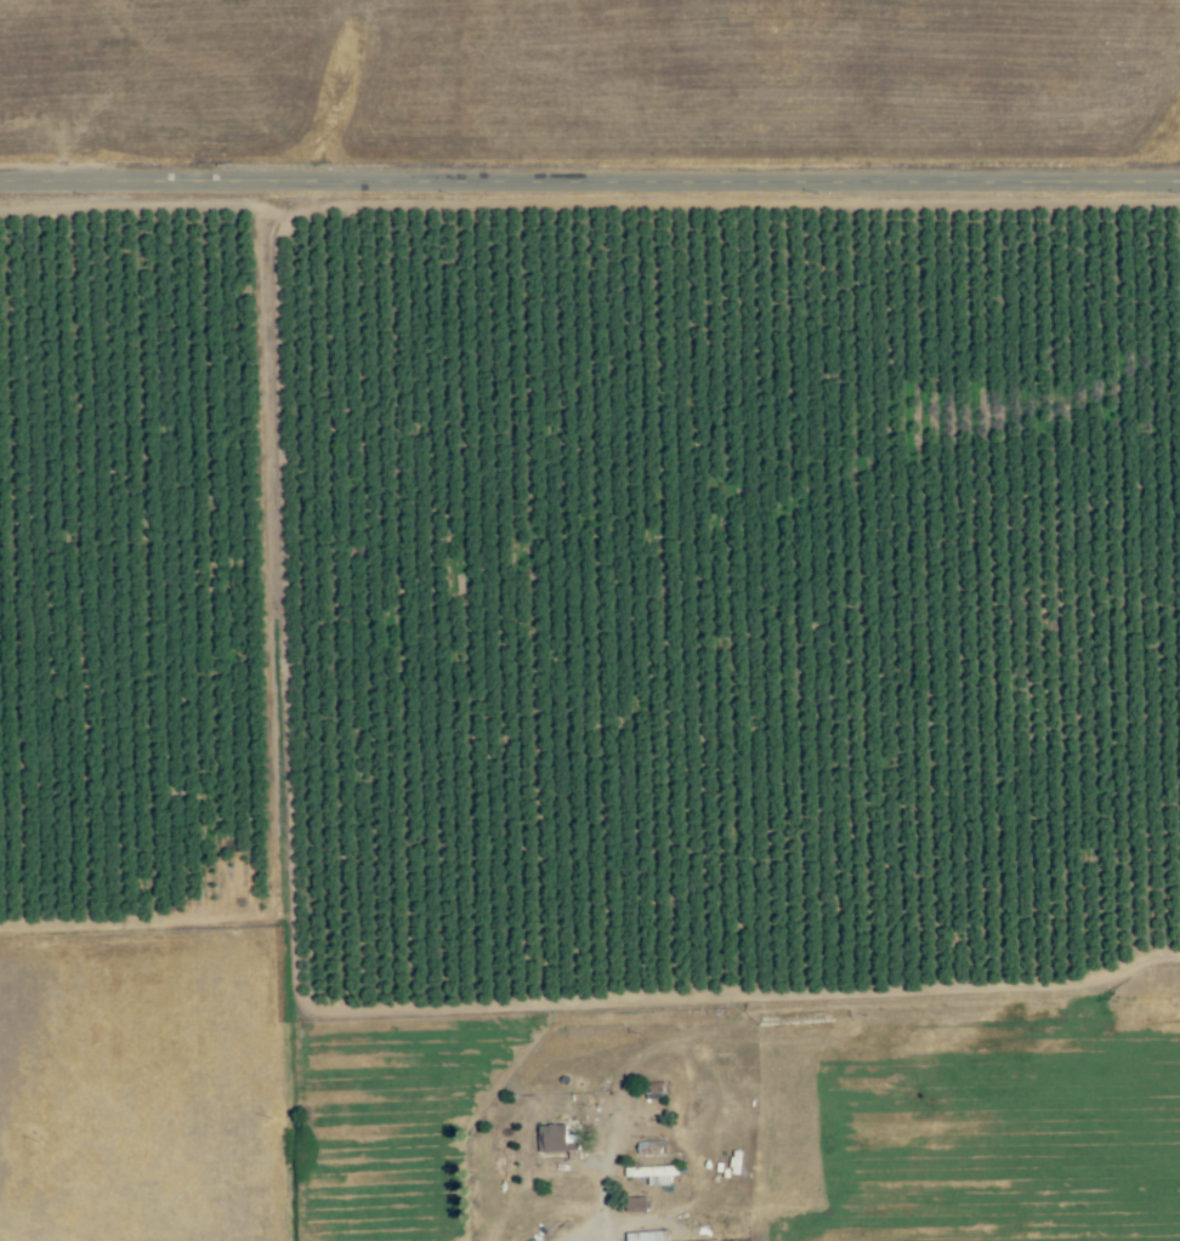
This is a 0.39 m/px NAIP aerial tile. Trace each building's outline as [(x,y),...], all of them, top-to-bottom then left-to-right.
[(539,1126),(539,1154),(578,1154),(578,1137),(568,1137),(568,1126),(539,1126)] [(663,1157),(663,1142),(638,1142),(638,1157),(663,1157)] [(660,1168),(626,1168),(626,1177),(660,1177),(660,1168)] [(626,1213),(649,1213),(649,1198),(626,1198),(626,1213)] [(666,1232),(629,1233),(629,1240),(666,1240),(666,1232)]
